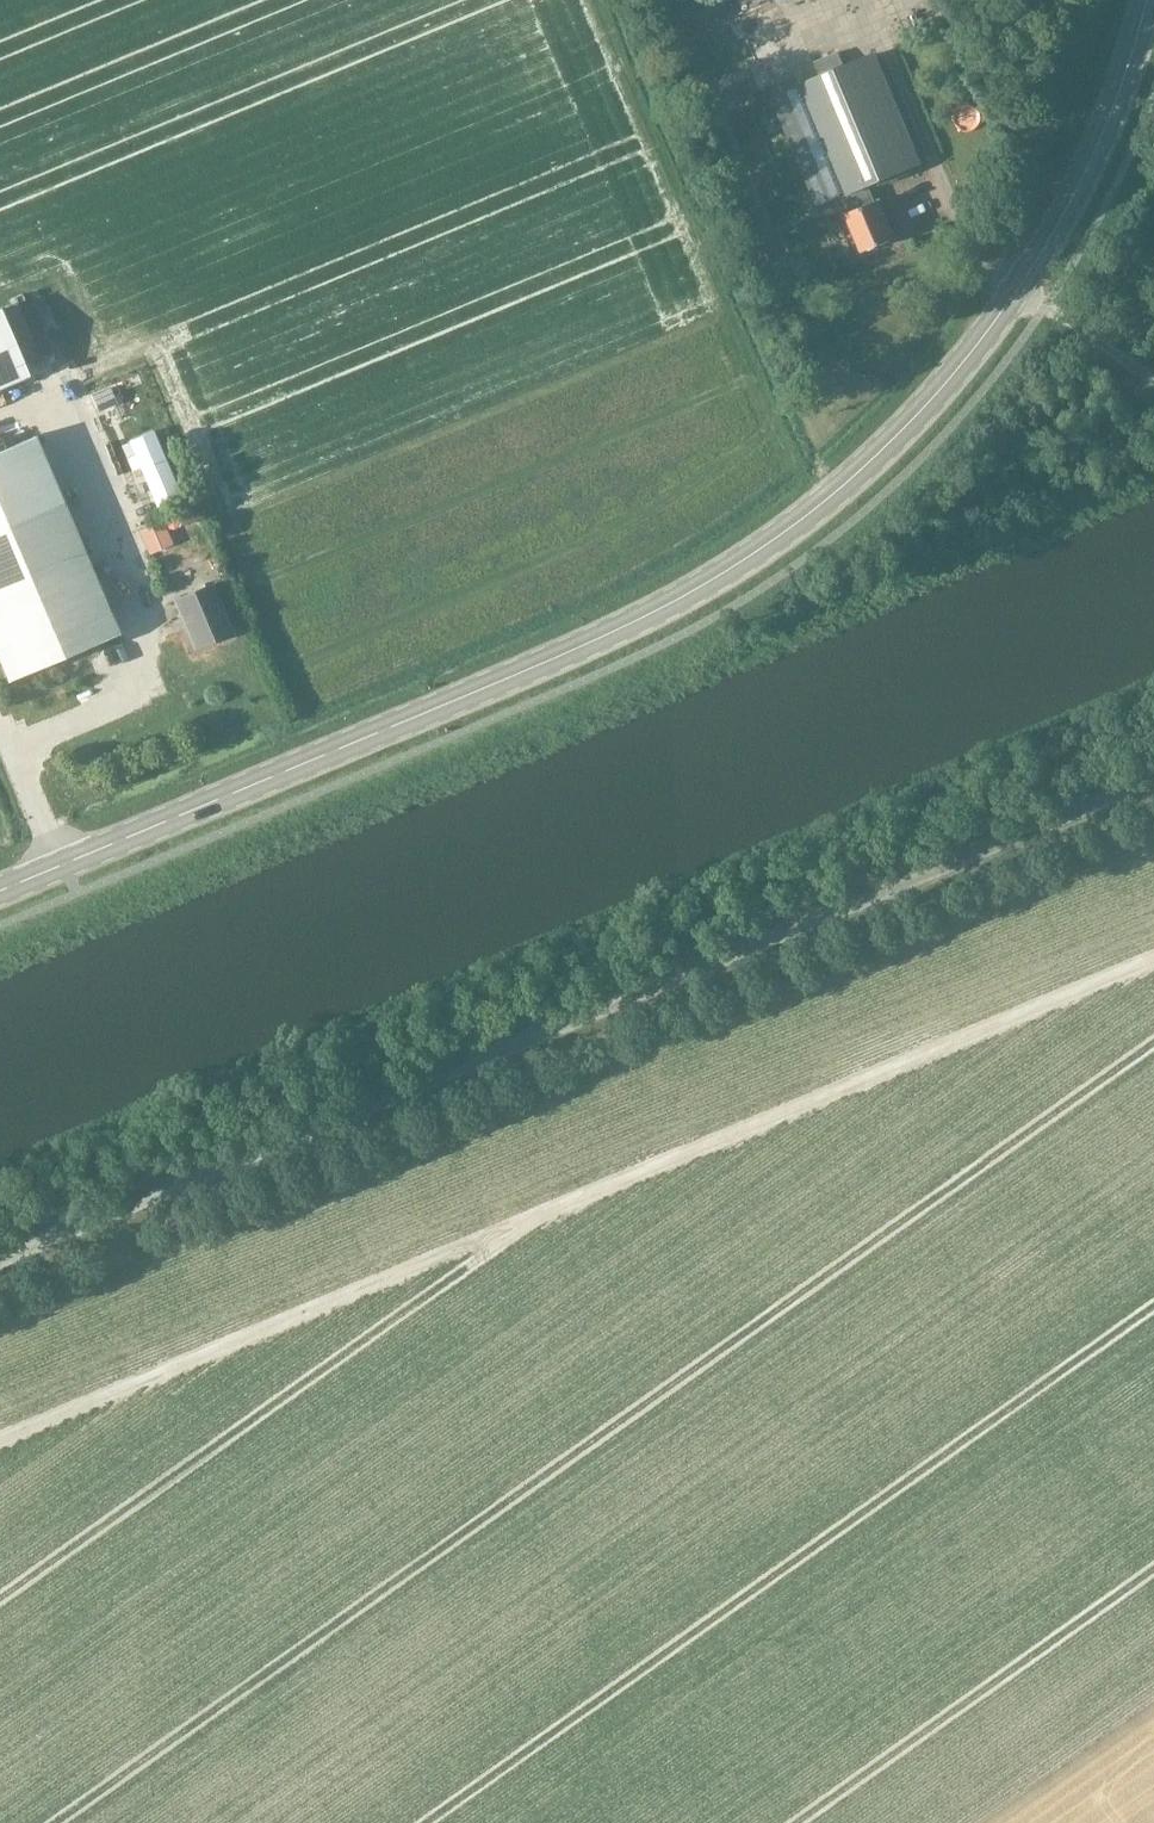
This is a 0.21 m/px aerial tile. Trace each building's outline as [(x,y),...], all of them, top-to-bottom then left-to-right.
[(878,52),(844,66),(838,50),(814,61),(820,76),(773,96),(819,204),(845,194),(852,210),(847,212),(854,230),(855,230),(863,251),(896,237),(881,199),(875,201),(868,184),(922,162),(878,52)] [(0,309),(0,387),(28,375),(0,309)] [(110,387),(92,395),(98,409),(116,401),(110,387)] [(151,431),(126,442),(154,508),(179,497),(151,431)] [(0,449),(0,655),(10,679),(121,632),(36,434),(0,449)] [(170,537),(163,520),(141,529),(148,547),(170,537)] [(178,598),(198,645),(234,630),(214,582),(178,598)]
